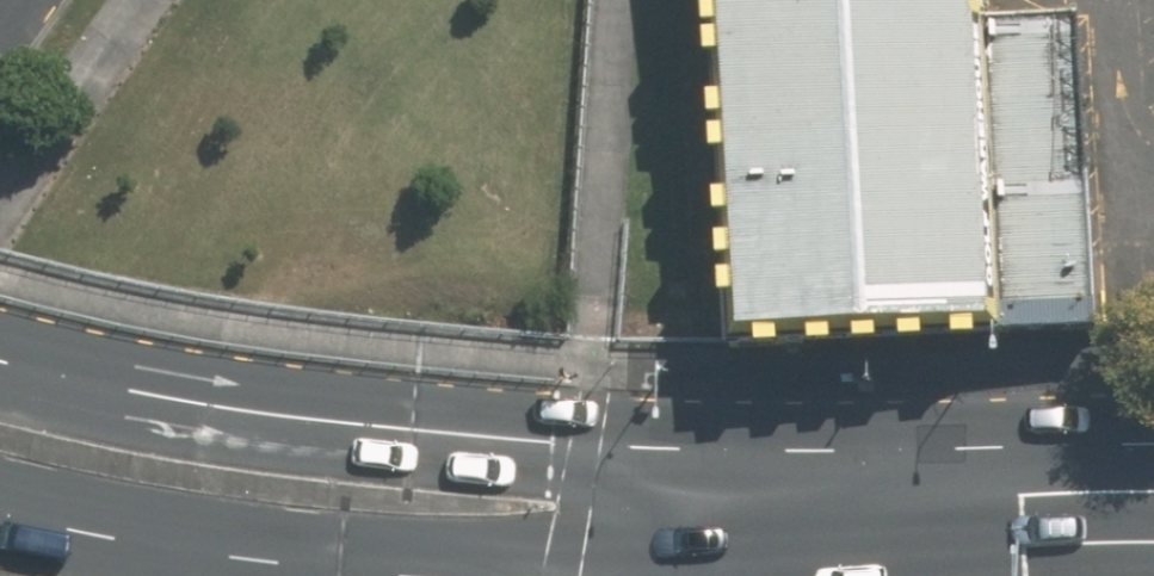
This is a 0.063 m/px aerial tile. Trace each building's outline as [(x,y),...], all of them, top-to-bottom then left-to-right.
[(728,346),(1102,320),(1083,13),(982,13),(981,0),(716,0),(728,346)]
